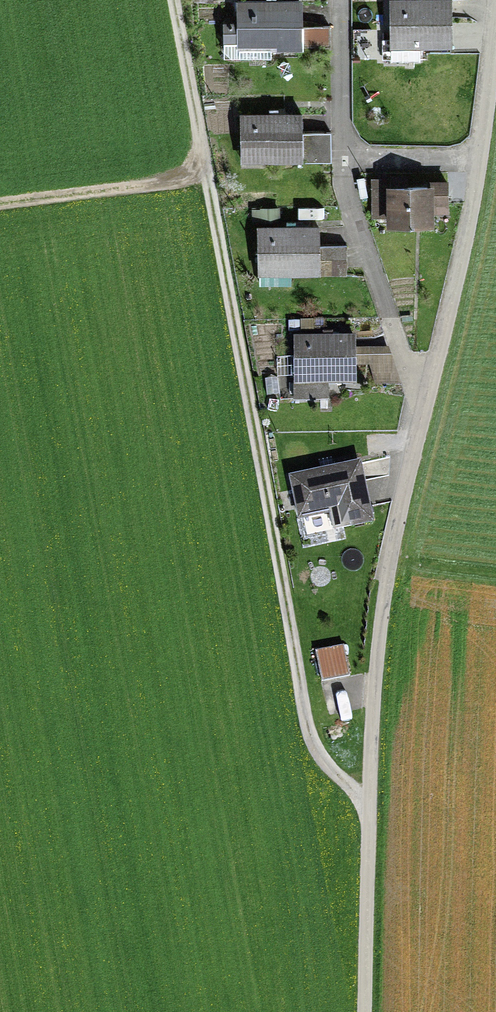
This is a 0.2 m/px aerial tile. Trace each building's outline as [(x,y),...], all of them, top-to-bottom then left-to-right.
[(453,5),(391,4),(391,63),(421,63),(421,44),(453,44),(453,5)] [(306,6),(243,6),(243,51),(306,51),(306,6)] [(302,111),(240,112),(241,163),(303,162),(302,132),(302,111)] [(330,131),(302,132),(303,162),(331,162),(330,131)] [(453,184),(392,185),(392,231),(440,231),(440,218),(453,218),(453,184)] [(323,228),(261,231),(263,279),(325,277),(325,251),(323,228)] [(348,250),(325,251),(326,280),(350,279),(348,250)] [(362,340),(298,340),(298,407),(333,407),(333,396),(362,396),(362,340)] [(365,463),(293,481),(304,525),(331,519),(336,538),(381,527),(365,463)] [(346,650),(319,656),(326,686),(352,680),(346,650)]
